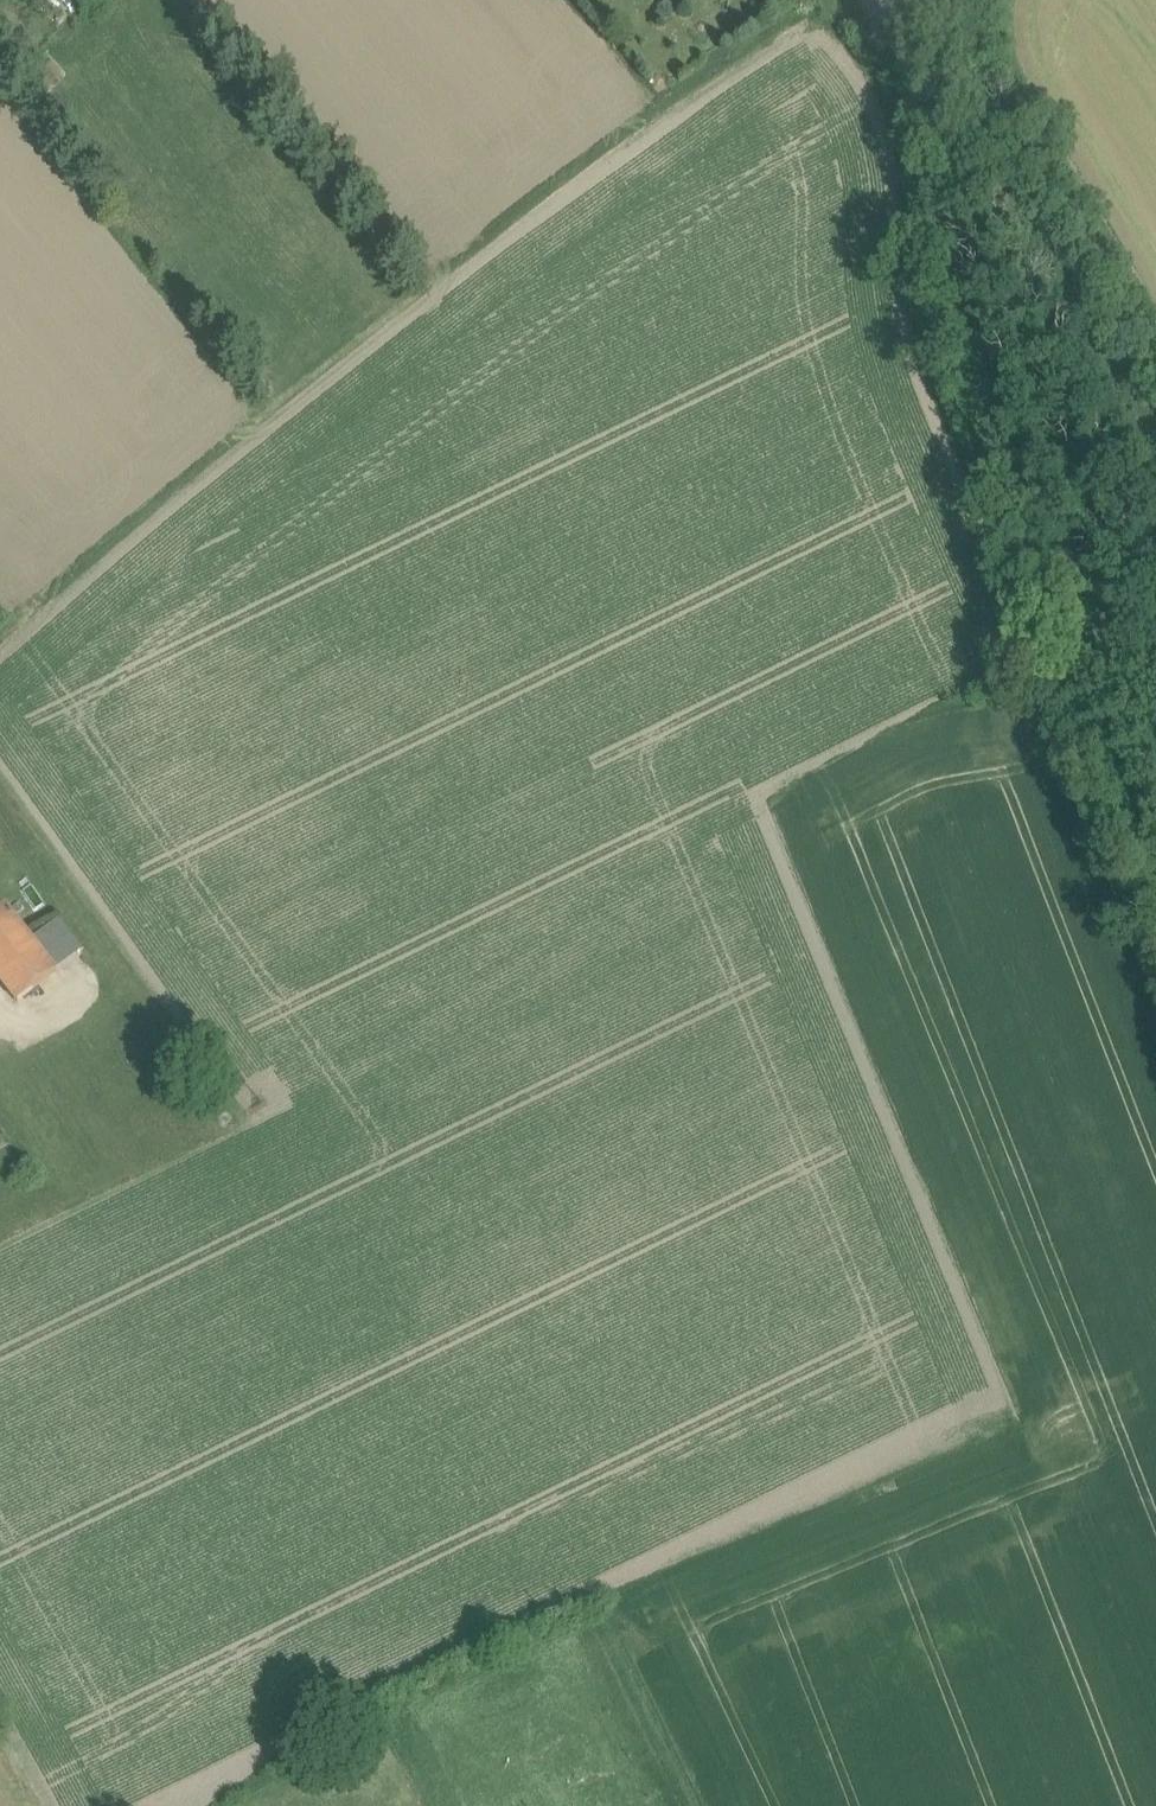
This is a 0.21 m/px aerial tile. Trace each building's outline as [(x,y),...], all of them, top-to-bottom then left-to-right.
[(0,913),(0,979),(19,1004),(59,973),(56,968),(31,937),(8,907),(0,913)] [(31,937),(56,968),(81,949),(56,918),(31,937)]
